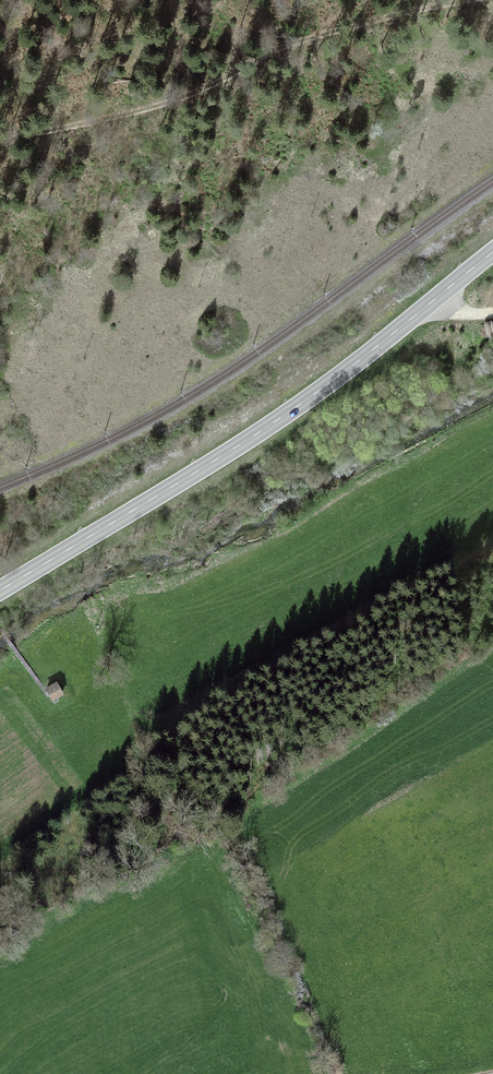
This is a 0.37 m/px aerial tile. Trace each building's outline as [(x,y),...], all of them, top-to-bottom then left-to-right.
[(63,692),(57,682),(47,688),(54,701),(58,699),(56,695),(63,692)]
